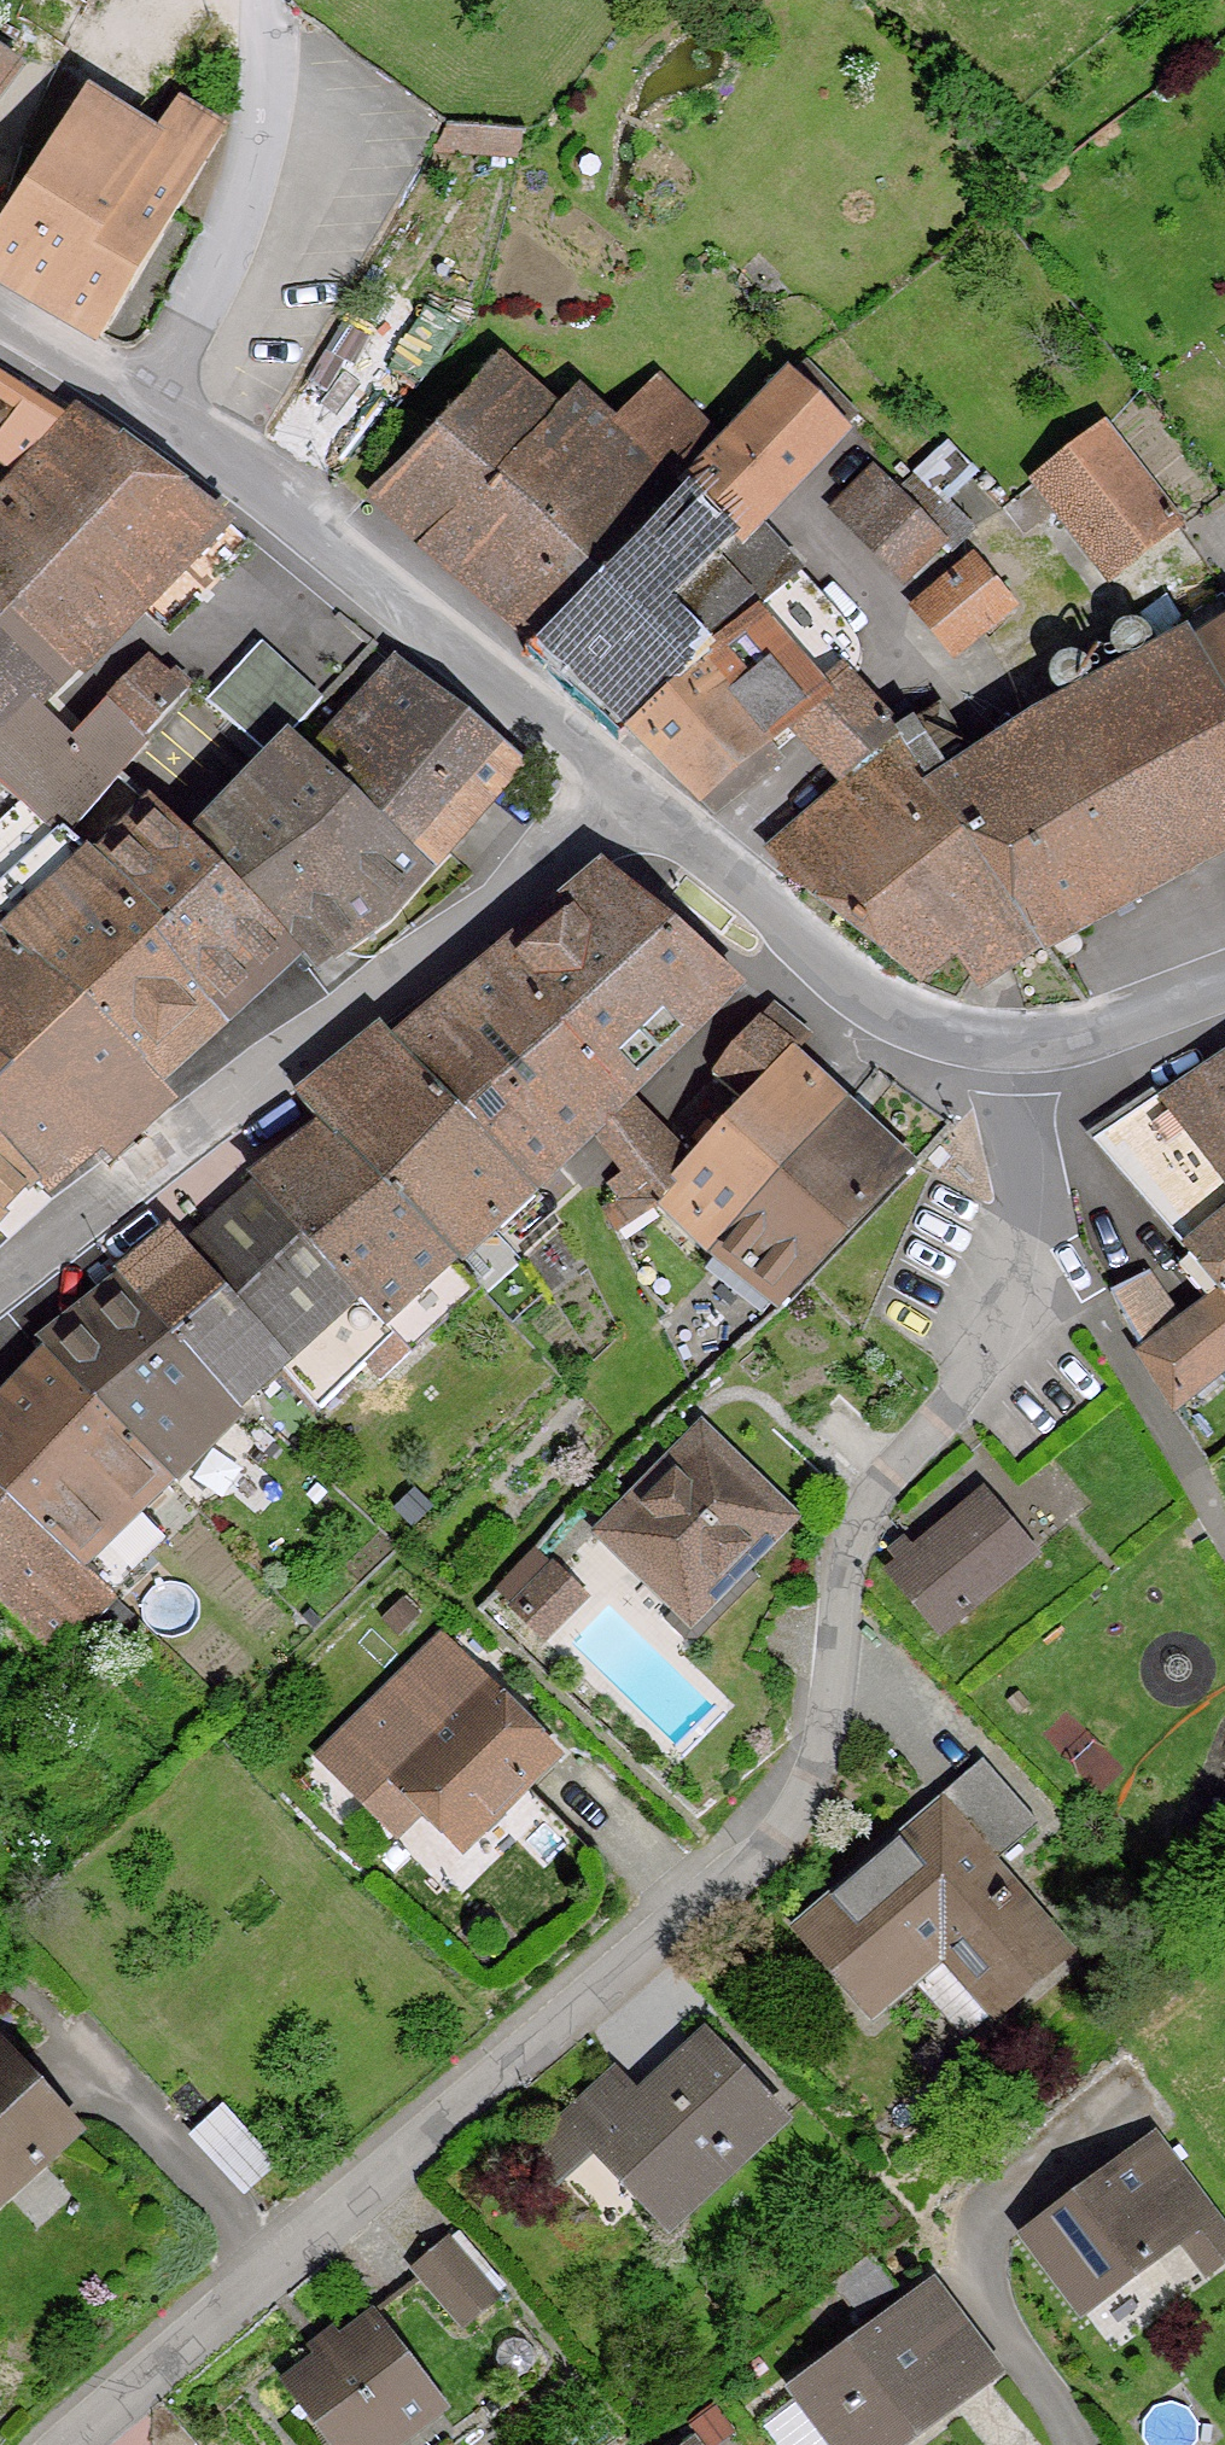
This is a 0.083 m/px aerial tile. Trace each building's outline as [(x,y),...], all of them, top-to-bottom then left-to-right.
[(12,59),(0,51),(0,77),(12,59)] [(79,106),(0,226),(0,278),(101,338),(223,129),(179,103),(147,152),(79,106)] [(577,392),(556,414),(496,358),(374,489),(435,551),(510,618),(540,643),(682,491),(654,459),(652,461),(612,424),(577,392)] [(709,659),(635,729),(634,730),(714,815),(776,766),(760,747),(793,720),(801,729),(824,706),(752,620),(798,575),(751,522),(795,481),(844,432),(842,430),(857,416),(806,364),(791,378),(789,376),(746,421),(719,452),(682,491),(736,538),(663,610),(709,659)] [(4,388),(1,393),(6,396),(0,404),(0,425),(6,430),(0,437),(0,452),(23,473),(65,427),(42,413),(4,388)] [(20,804),(61,840),(68,834),(89,811),(122,774),(148,741),(146,738),(179,701),(191,686),(178,677),(169,689),(149,670),(110,705),(72,747),(28,707),(66,676),(109,632),(149,594),(223,517),(80,412),(65,427),(23,473),(0,499),(0,787),(20,804)] [(1104,429),(1038,481),(1111,577),(1178,525),(1104,429)] [(918,475),(896,497),(949,552),(971,530),(918,475)] [(682,491),(540,643),(587,682),(635,729),(709,659),(663,610),(736,538),(682,491)] [(896,497),(894,495),(857,531),(901,576),(936,542),(896,497)] [(1004,605),(973,568),(923,609),(954,646),(1004,605)] [(824,706),(845,686),(851,678),(856,670),(858,659),(856,644),(840,623),(798,575),(752,620),(824,706)] [(1191,651),(1224,707),(1224,600),(1222,596),(1188,618),(1205,642),(1191,651)] [(1116,629),(1113,634),(1111,641),(1111,647),(1113,654),(1117,659),(1123,662),(1129,664),(1137,664),(1143,661),(1149,656),(1152,650),(1153,642),(1151,635),(1147,629),(1142,625),(1134,622),(1128,623),(1122,625),(1116,629)] [(321,700),(265,649),(213,706),(269,757),(294,733),(321,700)] [(896,731),(1043,948),(1224,851),(1224,707),(1191,651),(1171,663),(1165,653),(1045,718),(979,763),(950,719),(924,736),(914,720),(896,731)] [(1055,662),(1051,667),(1049,674),(1049,680),(1052,687),(1056,692),(1062,696),(1068,697),(1075,697),(1082,694),(1087,689),(1091,682),(1091,675),(1090,668),(1086,662),(1080,658),(1074,655),(1067,655),(1060,658),(1055,662)] [(519,761),(417,679),(403,698),(391,688),(388,684),(381,688),(364,704),(379,717),(347,748),(334,737),(315,756),(330,767),(433,857),(519,761)] [(896,731),(876,710),(872,714),(845,686),(824,706),(801,729),(823,752),(847,777),(896,731)] [(852,817),(785,874),(920,981),(983,922),(1012,956),(1016,957),(1019,957),(1022,957),(1043,948),(935,788),(896,731),(847,777),(876,808),(858,823),(852,817)] [(315,756),(296,740),(194,845),(297,951),(311,966),(382,915),(433,857),(330,767),(315,756)] [(20,804),(0,824),(0,933),(3,935),(153,1084),(223,1019),(201,995),(179,964),(175,966),(149,986),(110,934),(136,908),(109,873),(88,855),(80,846),(68,834),(61,840),(20,804)] [(92,851),(88,855),(109,873),(136,908),(110,934),(149,986),(175,966),(179,964),(201,995),(223,1019),(297,951),(194,845),(173,822),(166,813),(157,805),(102,861),(92,851)] [(607,871),(398,1045),(535,1185),(553,1168),(593,1129),(623,1099),(727,995),(741,986),(607,871)] [(31,1179),(42,1189),(153,1084),(3,935),(0,938),(0,1146),(31,1179)] [(714,1250),(844,1107),(793,1057),(755,1027),(713,1077),(743,1102),(701,1149),(688,1164),(662,1192),(659,1196),(714,1250)] [(454,1260),(535,1185),(398,1045),(385,1030),(300,1099),(341,1144),(454,1260)] [(1170,1100),(1224,1177),(1224,1064),(1170,1100)] [(1224,1221),(1224,1177),(1170,1100),(1166,1104),(1161,1096),(1093,1141),(1188,1251),(1224,1221)] [(657,1134),(623,1099),(593,1129),(626,1172),(635,1165),(631,1161),(657,1134)] [(781,1294),(900,1169),(909,1178),(914,1172),(844,1107),(714,1250),(719,1256),(779,1304),(785,1308),(790,1302),(781,1294)] [(658,1133),(657,1134),(631,1161),(635,1165),(626,1172),(622,1175),(634,1188),(638,1192),(651,1181),(662,1192),(688,1164),(658,1133)] [(454,1260),(341,1144),(272,1192),(384,1326),(410,1353),(479,1288),(454,1260)] [(0,1146),(0,1215),(31,1179),(0,1146)] [(279,1370),(318,1412),(373,1356),(363,1346),(384,1326),(272,1192),(260,1178),(255,1183),(259,1188),(189,1252),(175,1236),(122,1279),(236,1409),(279,1370)] [(1175,1407),(1224,1366),(1224,1221),(1188,1251),(1224,1293),(1182,1326),(1146,1274),(1109,1293),(1116,1307),(1142,1352),(1175,1407)] [(168,1479),(236,1409),(122,1279),(36,1349),(45,1357),(168,1479)] [(45,1357),(0,1405),(0,1490),(111,1593),(140,1565),(111,1534),(168,1479),(45,1357)] [(744,1564),(789,1518),(701,1433),(604,1533),(678,1605),(664,1619),(685,1639),(697,1639),(758,1578),(744,1564)] [(0,1490),(0,1604),(50,1654),(111,1593),(0,1490)] [(939,1633),(1035,1553),(984,1493),(889,1573),(939,1633)] [(545,1636),(583,1597),(553,1568),(537,1553),(502,1594),(515,1607),(545,1636)] [(461,1845),(553,1754),(485,1685),(462,1707),(420,1664),(325,1758),(371,1804),(397,1779),(461,1845)] [(1038,1824),(983,1759),(934,1802),(938,1808),(805,1922),(880,2010),(913,1982),(963,2040),(989,2018),(994,2024),(1072,1956),(992,1864),(1038,1824)] [(671,2222),(780,2120),(705,2039),(595,2141),(671,2222)] [(79,2129),(0,2043),(0,2200),(79,2129)] [(1156,2140),(1028,2236),(1082,2309),(1209,2214),(1156,2140)] [(495,2297),(449,2241),(416,2269),(463,2324),(495,2297)] [(793,2392),(795,2393),(800,2389),(842,2444),(894,2444),(999,2367),(997,2365),(990,2370),(932,2292),(938,2287),(936,2285),(793,2392)] [(372,2314),(285,2380),(335,2444),(350,2444),(356,2441),(359,2444),(380,2444),(438,2400),(372,2314)] [(523,2340),(514,2339),(505,2342),(499,2350),(497,2359),(501,2368),(507,2374),(517,2375),(526,2372),(532,2365),(534,2355),(530,2346),(523,2340)] [(699,2436),(685,2444),(705,2444),(699,2436)]
